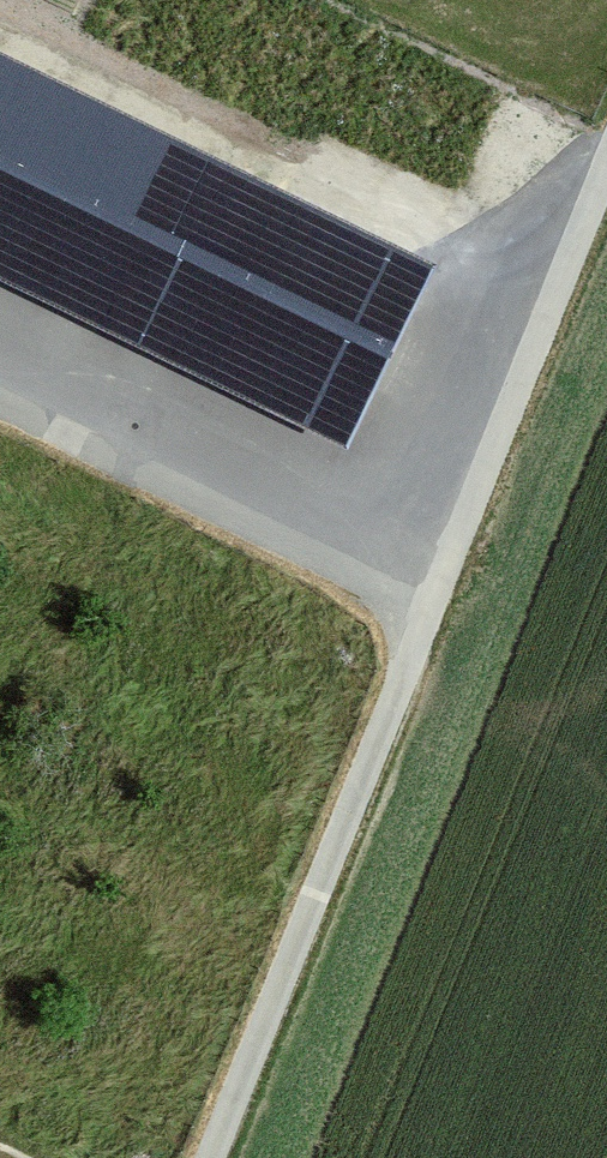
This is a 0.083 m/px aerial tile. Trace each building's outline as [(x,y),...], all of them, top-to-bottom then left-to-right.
[(0,54),(0,270),(345,438),(430,264),(0,54)]
